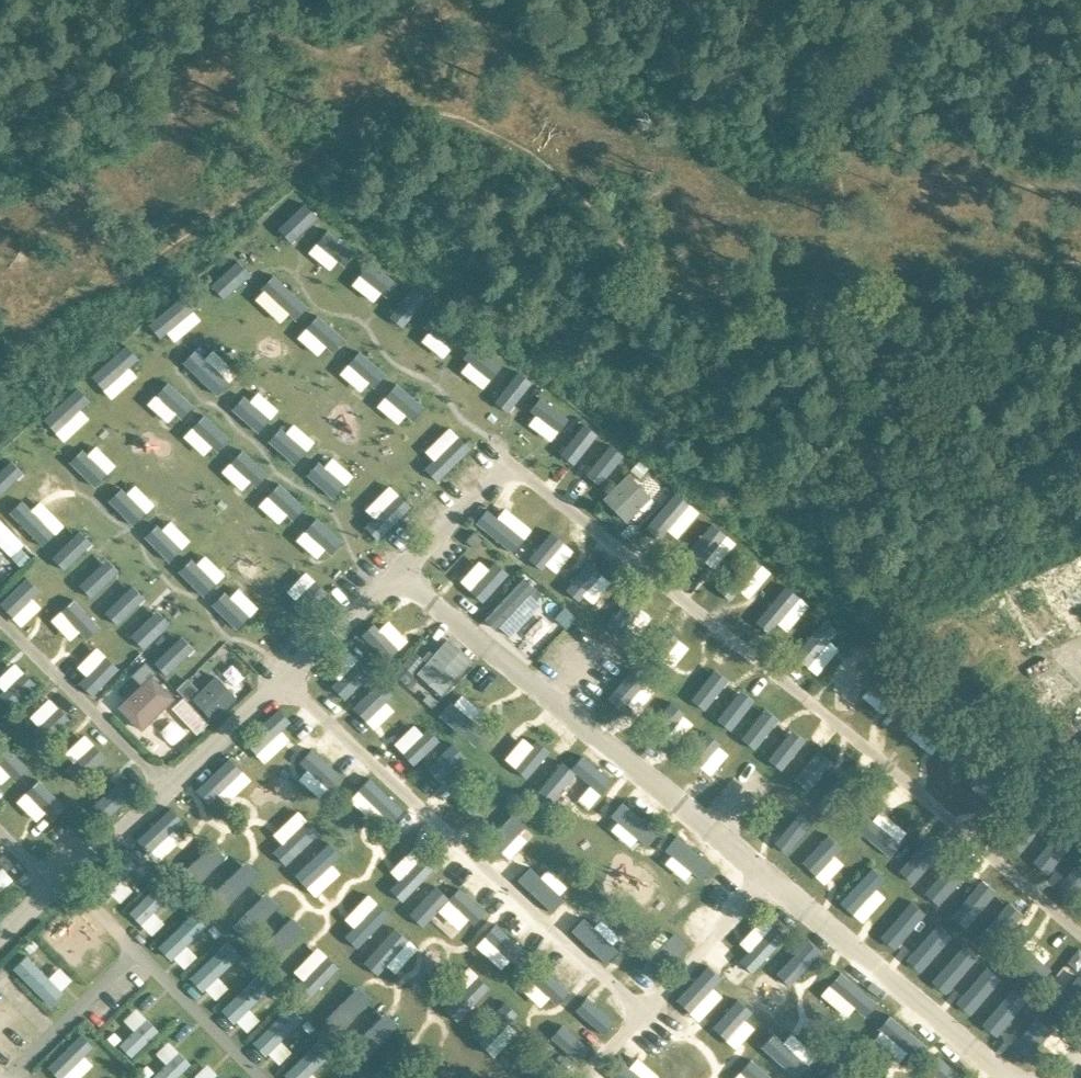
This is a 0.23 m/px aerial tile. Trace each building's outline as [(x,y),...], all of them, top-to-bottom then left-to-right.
[(304,203),(284,223),(297,236),(317,217),(304,203)] [(327,229),(316,243),(337,260),(343,265),(354,251),(327,229)] [(370,261),(359,275),(380,292),(386,297),(397,283),(370,261)] [(232,266),(211,285),(223,298),(244,279),(232,266)] [(273,275),(261,288),(264,290),(288,313),(295,319),(307,306),(273,275)] [(413,286),(395,309),(408,320),(426,297),(413,286)] [(185,295),(149,325),(160,338),(167,332),(192,310),(196,308),(185,295)] [(434,313),(423,327),(429,331),(450,348),(451,349),(462,335),(434,313)] [(317,315),(305,328),(325,346),(332,351),(343,337),(317,315)] [(473,344),(462,358),(468,362),(489,379),(490,379),(501,365),(473,344)] [(126,345),(92,376),(103,389),(129,367),(138,358),(126,345)] [(195,349),(183,362),(217,394),(229,381),(205,358),(195,349)] [(359,351),(347,364),(368,382),(374,387),(385,373),(359,351)] [(518,371),(500,394),(513,405),(532,382),(518,371)] [(167,382),(155,395),(175,413),(181,418),(193,405),(167,382)] [(396,383),(385,397),(405,414),(411,419),(423,406),(396,383)] [(78,388),(44,419),(56,432),(80,409),(90,400),(78,388)] [(243,395),(232,408),(258,432),(270,418),(250,401),(243,395)] [(540,397),(529,411),(535,415),(557,431),(558,432),(568,417),(540,397)] [(204,414),(192,427),(212,446),(217,451),(229,438),(204,414)] [(584,424),(565,446),(579,457),(597,435),(584,424)] [(280,427),(268,441),(295,464),(306,450),(286,433),(280,427)] [(434,459),(424,468),(437,481),(470,448),(458,435),(457,436),(434,459)] [(610,444),(592,467),(605,477),(623,455),(610,444)] [(82,449),(70,462),(95,486),(107,473),(87,454),(82,449)] [(242,449),(230,463),(250,481),(256,486),(268,473),(242,449)] [(318,461),(307,474),(333,497),(344,484),(324,467),(318,461)] [(631,465),(620,478),(626,483),(646,500),(647,501),(650,498),(658,488),(631,465)] [(0,470),(0,495),(16,479),(4,467),(0,470)] [(278,483),(266,496),(286,514),(292,519),(304,506),(278,483)] [(121,487),(108,500),(133,525),(145,513),(126,493),(121,487)] [(374,517),(365,527),(377,539),(410,506),(397,493),(397,494),(374,517)] [(675,493),(645,528),(659,540),(667,529),(689,504),(675,493)] [(22,499),(9,512),(42,546),(55,533),(31,509),(22,499)] [(487,509),(475,522),(512,552),(523,538),(497,517),(487,509)] [(316,517),(304,531),(324,549),(330,554),(342,540),(316,517)] [(712,523),(682,559),(695,571),(704,560),(725,535),(712,523)] [(157,524),(145,536),(169,561),(181,549),(162,529),(157,524)] [(551,531),(529,558),(542,569),(546,564),(564,543),(564,542),(551,531)] [(473,532),(466,540),(475,548),(482,539),(473,532)] [(73,536),(52,556),(64,569),(85,549),(73,536)] [(747,553),(717,589),(730,600),(739,590),(761,564),(756,561),(747,553)] [(191,558),(179,571),(204,595),(216,583),(197,564),(191,558)] [(470,589),(469,590),(483,602),(508,573),(495,561),(488,569),(470,589)] [(588,562),(566,590),(579,600),(584,595),(601,574),(601,573),(588,562)] [(100,565),(79,584),(91,597),(112,577),(100,565)] [(0,604),(13,617),(32,598),(40,590),(27,577),(0,604)] [(295,599),(290,605),(302,617),(327,592),(314,579),(295,599)] [(785,586),(755,622),(769,633),(777,623),(799,597),(785,586)] [(500,626),(527,600),(515,588),(489,615),(500,626)] [(126,591),(105,612),(117,624),(138,604),(126,591)] [(224,592),(212,604),(237,629),(249,616),(230,597),(224,592)] [(629,597),(607,624),(620,635),(625,630),(642,609),(643,608),(629,597)] [(73,599),(60,611),(79,631),(86,639),(99,627),(73,599)] [(151,616),(131,636),(143,649),(164,629),(151,616)] [(824,619),(794,655),(807,666),(829,641),(838,630),(824,619)] [(374,623),(361,635),(386,660),(398,648),(380,629),(374,623)] [(666,628),(644,656),(657,666),(661,661),(678,640),(679,639),(666,628)] [(175,642),(154,662),(157,665),(166,675),(187,655),(175,642)] [(86,675),(79,683),(92,695),(118,668),(105,655),(86,675)] [(339,679),(331,686),(339,694),(344,699),(371,672),(358,659),(339,679)] [(142,684),(117,707),(141,731),(174,699),(152,676),(157,672),(146,661),(133,674),(142,684)] [(406,662),(394,674),(427,707),(439,695),(437,692),(413,669),(406,662)] [(633,669),(608,698),(621,710),(627,703),(645,683),(646,681),(633,669)] [(0,694),(0,697),(11,707),(35,683),(23,671),(4,690),(0,694)] [(882,673),(871,687),(892,704),(898,709),(909,695),(882,673)] [(191,698),(213,721),(237,698),(215,675),(191,698)] [(709,676),(691,699),(704,709),(722,687),(709,676)] [(380,681),(353,707),(366,720),(385,702),(393,694),(380,681)] [(735,697),(717,719),(730,730),(748,707),(735,697)] [(451,701),(439,715),(475,745),(486,732),(479,726),(454,704),(451,701)] [(671,702),(646,731),(660,743),(665,736),(683,716),(685,714),(677,707),(671,702)] [(38,725),(33,730),(45,742),(70,719),(58,706),(57,707),(38,725)] [(278,709),(244,740),(256,753),(281,731),(290,722),(278,709)] [(931,714),(919,727),(940,744),(946,749),(957,735),(931,714)] [(759,716),(741,738),(755,749),(773,726),(759,716)] [(402,752),(401,752),(413,765),(439,740),(427,728),(422,733),(402,752)] [(706,732),(682,761),(695,773),(701,767),(718,746),(720,743),(706,732)] [(786,737),(768,759),(781,770),(799,747),(786,737)] [(514,766),(514,767),(527,778),(549,751),(536,740),(532,745),(514,766)] [(73,762),(66,770),(78,783),(105,756),(93,743),(93,744),(73,762)] [(453,743),(433,763),(445,776),(465,756),(453,743)] [(0,747),(0,765),(10,775),(15,780),(27,769),(3,744),(0,747)] [(312,749),(299,763),(307,770),(327,788),(328,789),(340,775),(312,749)] [(582,756),(571,769),(575,773),(589,785),(600,794),(611,780),(582,756)] [(230,758),(196,790),(208,803),(218,794),(242,771),(230,758)] [(812,758),(794,780),(807,791),(825,768),(812,758)] [(562,762),(531,798),(544,809),(575,773),(571,769),(562,762)] [(989,763),(978,776),(981,778),(1006,800),(1014,806),(1025,793),(989,763)] [(369,777),(357,790),(358,791),(382,814),(391,822),(403,810),(369,777)] [(38,779),(26,792),(45,811),(53,819),(65,806),(38,779)] [(839,779),(821,802),(835,812),(853,789),(839,779)] [(114,787),(93,806),(105,819),(126,800),(114,787)] [(622,802),(611,816),(617,821),(637,838),(646,845),(657,831),(622,802)] [(1037,803),(1013,833),(1026,845),(1051,814),(1037,803)] [(171,808),(137,840),(149,853),(173,830),(183,821),(171,808)] [(513,813),(482,846),(495,858),(501,851),(519,832),(526,825),(513,813)] [(799,813),(780,835),(793,846),(812,824),(799,813)] [(867,813),(855,827),(891,857),(903,843),(900,841),(874,820),(867,813)] [(282,843),(273,852),(285,865),(319,832),(306,820),(282,843)] [(1065,825),(1039,855),(1054,867),(1079,837),(1065,825)] [(830,835),(804,862),(817,875),(835,855),(843,847),(830,835)] [(676,836),(665,850),(671,855),(691,871),(700,878),(712,864),(676,836)] [(926,841),(900,871),(914,883),(940,853),(926,841)] [(329,842),(294,874),(306,887),(307,887),(331,864),(341,855),(329,842)] [(206,849),(178,876),(190,889),(218,863),(206,849)] [(124,853),(98,880),(109,891),(121,879),(136,865),(124,853)] [(399,879),(390,889),(402,901),(435,868),(422,855),(399,879)] [(1066,878),(1080,889),(1080,888),(1080,861),(1066,878)] [(952,863),(926,893),(940,905),(965,875),(952,863)] [(239,867),(212,894),(225,907),(252,879),(239,867)] [(530,867),(518,880),(551,911),(564,898),(559,894),(540,876),(530,867)] [(873,867),(841,902),(854,914),(854,913),(877,889),(886,879),(873,867)] [(156,886),(129,912),(141,924),(153,912),(168,897),(156,886)] [(436,886),(409,914),(422,926),(438,910),(447,900),(449,899),(436,886)] [(978,886),(953,916),(967,928),(992,897),(978,886)] [(449,899),(447,900),(467,918),(473,924),(485,912),(459,888),(449,899)] [(259,899),(233,927),(246,939),(273,911),(259,899)] [(913,901),(887,931),(901,943),(926,913),(913,901)] [(353,926),(344,936),(357,948),(390,914),(377,902),(376,902),(353,926)] [(1005,908),(979,937),(992,949),(1018,920),(1015,916),(1005,908)] [(196,910),(160,945),(162,949),(168,956),(172,958),(173,957),(186,945),(209,923),(196,910)] [(584,918),(572,931),(605,962),(617,949),(612,944),(593,926),(584,918)] [(285,922),(258,950),(272,963),(298,935),(285,922)] [(495,924),(484,936),(484,937),(509,959),(518,968),(530,955),(495,924)] [(939,924),(913,954),(926,965),(952,936),(939,924)] [(748,951),(739,961),(752,973),(784,938),(771,926),(748,951)] [(395,928),(364,962),(377,974),(386,964),(408,939),(395,928)] [(651,957),(642,966),(655,978),(686,945),(673,933),(668,938),(651,957)] [(810,936),(785,966),(799,978),(824,947),(810,936)] [(228,941),(191,976),(193,980),(193,981),(199,987),(203,989),(205,988),(217,976),(240,954),(228,941)] [(1024,943),(1011,957),(1039,983),(1052,970),(1044,963),(1025,944),(1024,943)] [(964,946),(938,976),(952,987),(978,958),(964,946)] [(26,955),(14,968),(49,1004),(53,1001),(59,996),(62,992),(61,990),(48,978),(26,955)] [(303,979),(293,989),(306,1001),(338,967),(326,955),(303,979)] [(541,965),(529,979),(548,997),(557,1004),(569,991),(541,965)] [(708,966),(676,1000),(689,1012),(712,987),(721,978),(708,966)] [(988,967),(963,996),(976,1008),(1002,978),(988,967)] [(842,972),(830,985),(856,1007),(866,1016),(877,1002),(842,972)] [(259,973),(223,1009),(225,1013),(231,1019),(235,1021),(236,1020),(249,1008),(272,986),(259,973)] [(454,999),(444,1009),(457,1021),(490,987),(477,975),(454,999)] [(1079,1029),(1080,1026),(1080,976),(1080,975),(1053,1007),(1079,1029)] [(1013,988),(988,1019),(1002,1030),(1027,1000),(1013,988)] [(352,992),(325,1019),(338,1032),(365,1004),(352,992)] [(738,999),(713,1028),(726,1040),(744,1020),(752,1011),(738,999)] [(505,1002),(472,1036),(485,1048),(508,1024),(517,1014),(505,1002)] [(594,1003),(582,1016),(602,1034),(614,1021),(594,1003)] [(290,1006),(254,1041),(256,1046),(262,1052),(267,1054),(268,1053),(281,1040),(303,1018),(290,1006)] [(891,1015),(880,1028),(882,1030),(908,1052),(916,1058),(927,1045),(891,1015)] [(1037,1017),(1019,1039),(1033,1050),(1051,1029),(1037,1017)] [(134,1031),(119,1045),(131,1057),(158,1030),(146,1018),(134,1031)] [(379,1018),(352,1046),(366,1058),(392,1030),(379,1018)] [(569,1030),(558,1043),(578,1061),(589,1049),(569,1030)] [(114,1032),(108,1038),(114,1045),(120,1039),(114,1032)] [(773,1033),(761,1046),(796,1077),(808,1064),(783,1042),(773,1033)] [(47,1067),(59,1077),(61,1077),(84,1056),(93,1046),(81,1034),(47,1067)] [(286,1073),(288,1077),(289,1077),(306,1077),(312,1072),(334,1051),(322,1037),(286,1073)] [(911,1058),(893,1042),(864,1075),(868,1077),(893,1077),(911,1058)] [(375,1075),(378,1077),(397,1077),(414,1060),(401,1047),(375,1075)] [(152,1077),(175,1077),(190,1063),(179,1051),(166,1064),(152,1077)] [(927,1069),(935,1076),(938,1077),(965,1077),(938,1055),(927,1069)] [(739,1072),(746,1077),(773,1077),(751,1059),(739,1072)] [(531,1073),(536,1077),(563,1077),(543,1060),(531,1073)] [(609,1073),(614,1077),(642,1077),(629,1067),(621,1060),(609,1073)] [(824,1077),(847,1077),(850,1074),(836,1063),(824,1077)] [(147,1065),(140,1071),(147,1077),(153,1071),(147,1065)]
